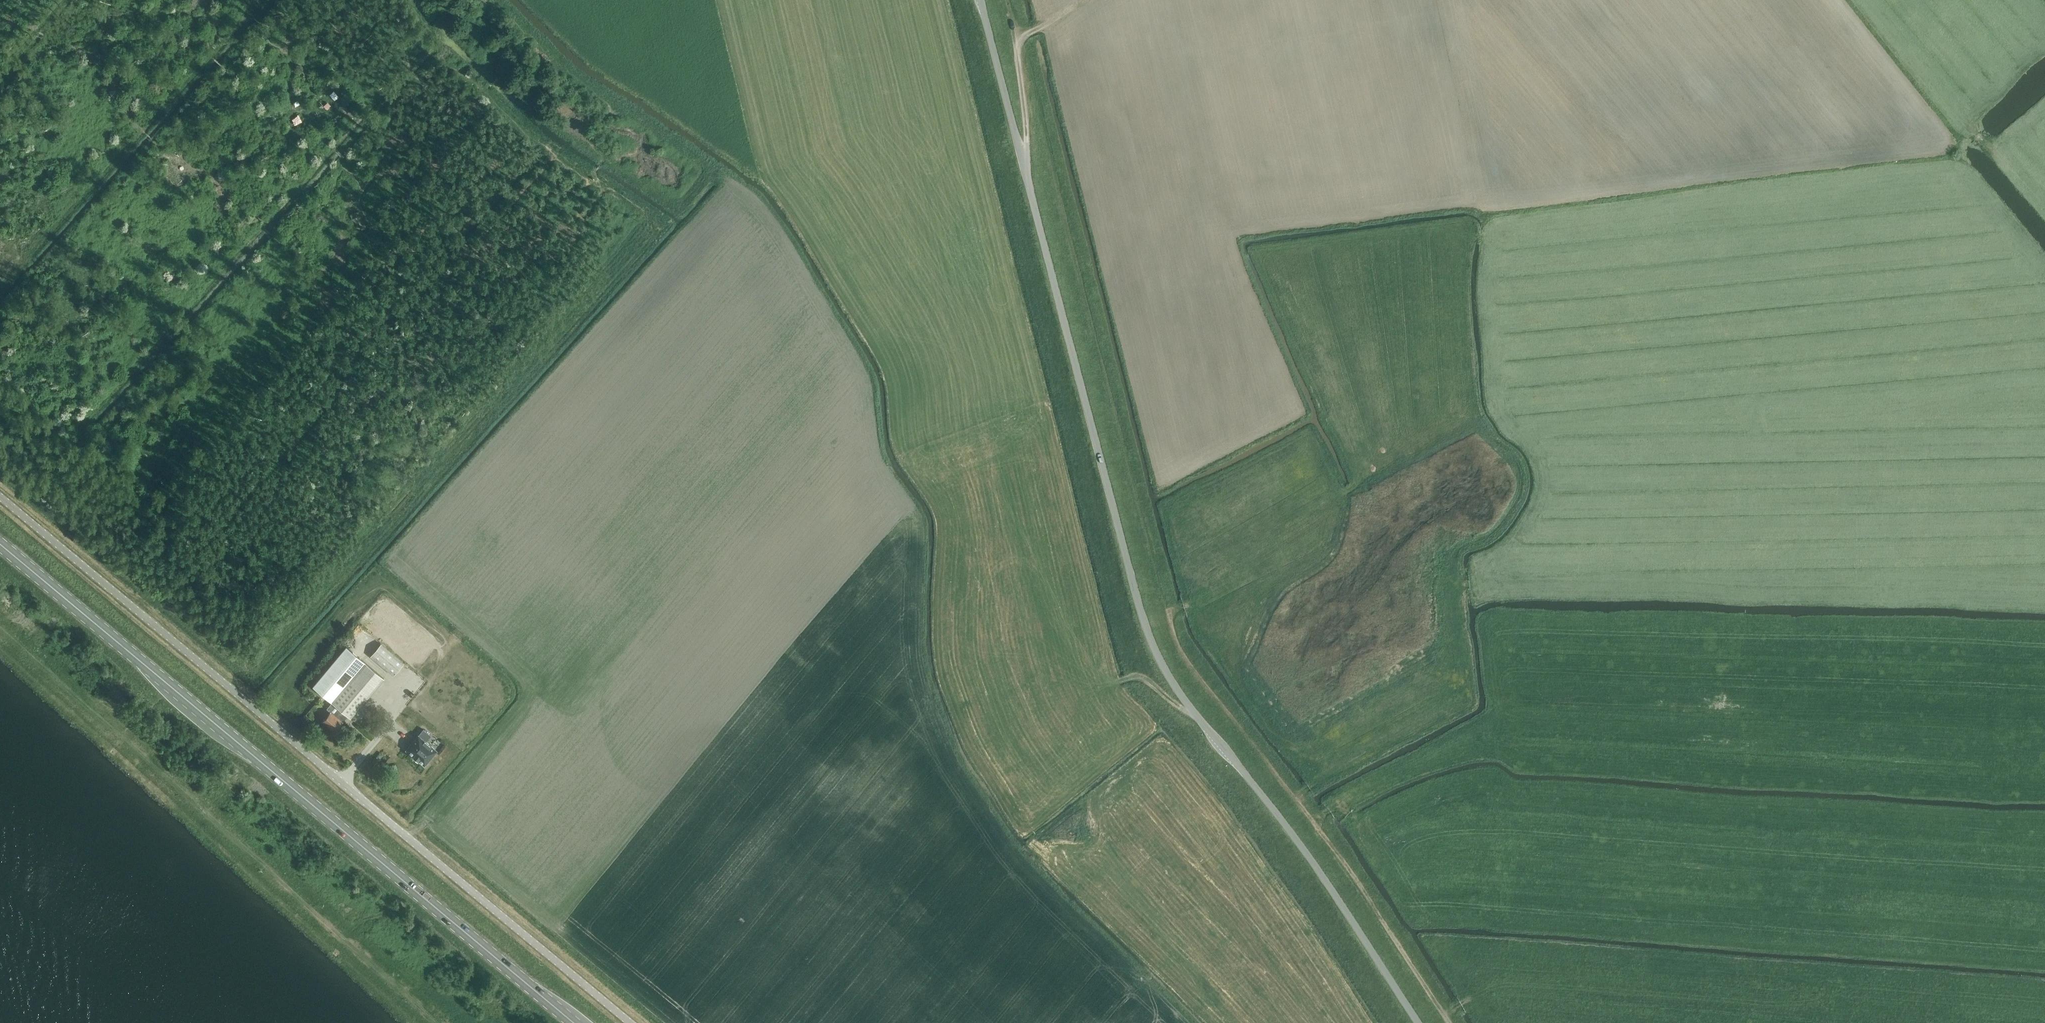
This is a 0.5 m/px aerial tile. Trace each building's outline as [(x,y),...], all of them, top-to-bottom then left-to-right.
[(370,655),(394,675),(404,662),(381,643),(370,655)] [(384,677),(346,646),(312,686),(331,702),(347,715),(350,718),(384,677)] [(331,711),(323,721),(335,731),(347,715),(331,702),(327,708),(331,711)] [(431,735),(423,729),(406,749),(406,750),(413,755),(412,756),(413,756),(417,759),(416,759),(417,760),(417,759),(424,764),(424,765),(425,764),(436,750),(425,741),(431,735)]
